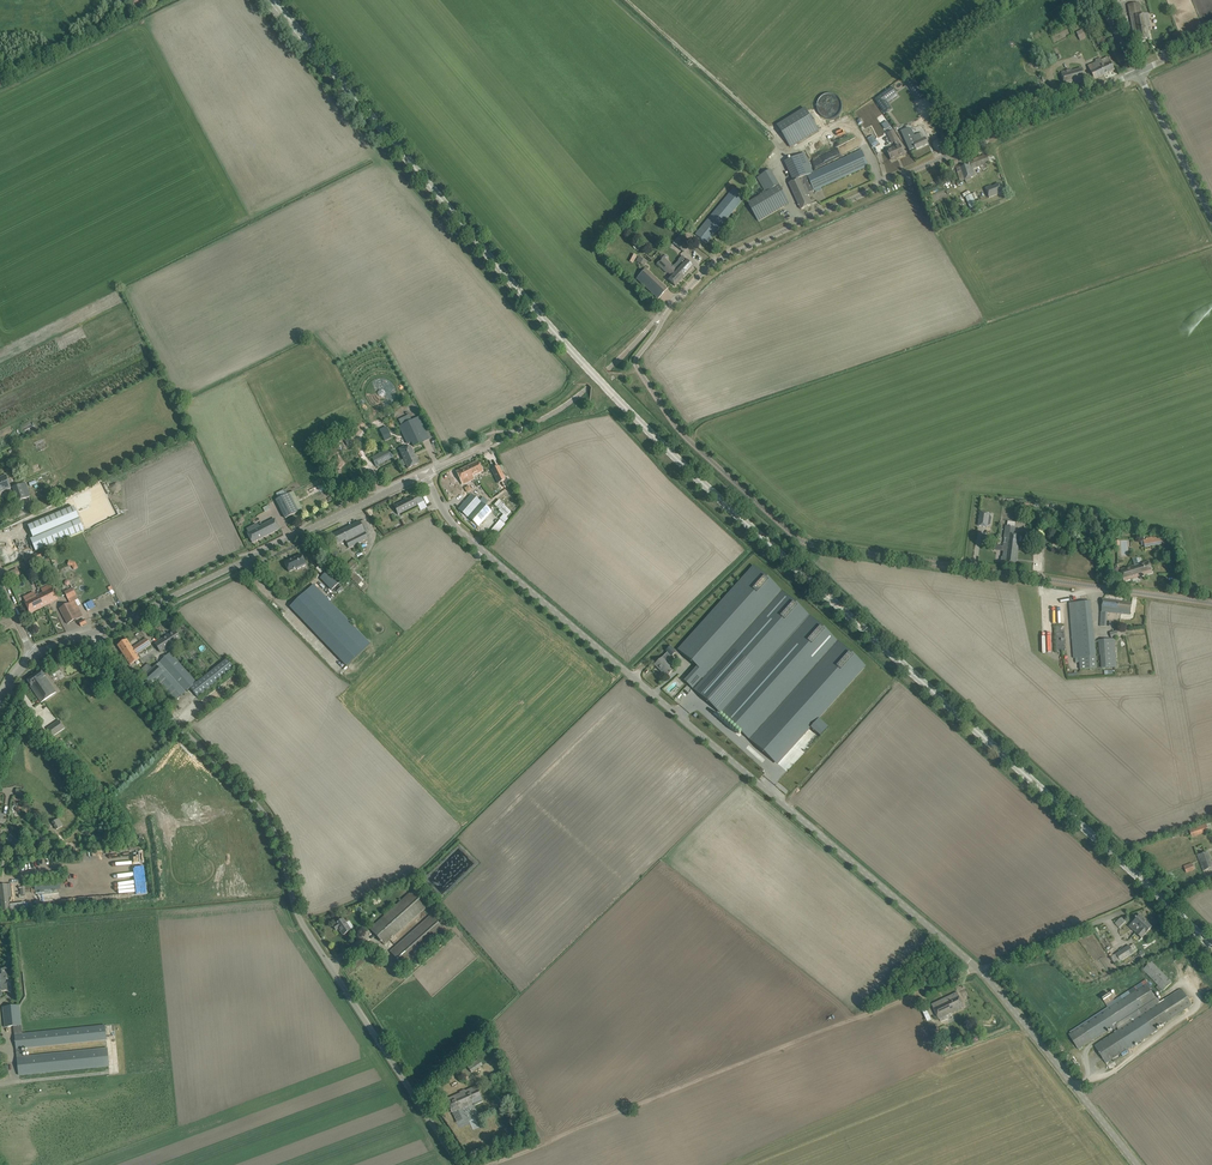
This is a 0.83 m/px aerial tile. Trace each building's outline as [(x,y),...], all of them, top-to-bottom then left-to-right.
[(133,13),(141,9),(151,4),(149,0),(127,0),(133,13)] [(1078,6),(1075,0),(1062,7),(1065,14),(1078,6)] [(1150,38),(1148,32),(1148,28),(1151,27),(1148,13),(1141,15),(1139,3),(1128,5),(1133,32),(1136,32),(1138,40),(1150,38)] [(1083,29),(1077,31),(1081,40),(1087,37),(1083,29)] [(1098,39),(1101,47),(1111,43),(1108,36),(1098,39)] [(1043,47),(1042,44),(1039,45),(1036,47),(1040,53),(1045,51),(1043,47)] [(1088,66),(1092,74),(1094,79),(1115,70),(1111,62),(1104,65),(1101,58),(1096,60),(1097,62),(1088,66)] [(1074,83),(1085,80),(1082,69),(1073,71),(1072,70),(1061,73),(1065,84),(1073,82),(1074,83)] [(912,77),(907,80),(917,94),(922,90),(912,77)] [(892,109),(886,101),(896,94),(892,87),(875,99),(886,113),(892,109)] [(818,130),(809,115),(805,109),(778,126),(791,147),(818,130)] [(915,135),(914,135),(911,129),(908,128),(901,131),(909,150),(915,148),(916,149),(928,144),(926,138),(924,138),(922,133),(915,136),(915,135)] [(894,142),(898,140),(894,131),(888,134),(892,143),(894,142)] [(877,141),(873,135),(868,138),(871,144),(877,141)] [(897,147),(888,151),(889,154),(891,159),(899,156),(899,157),(904,155),(902,149),(900,146),(898,140),(894,142),(897,147)] [(795,180),(789,183),(801,209),(812,204),(808,196),(811,194),(810,192),(869,166),(862,150),(811,173),(804,158),(806,157),(804,153),(786,161),(795,180)] [(960,158),(954,161),(956,167),(959,166),(961,171),(958,172),(961,181),(965,180),(971,177),(975,176),(973,169),(984,165),(986,164),(990,163),(987,154),(973,159),(974,161),(963,165),(960,158)] [(994,169),(998,179),(1002,177),(999,167),(994,169)] [(991,186),(985,188),(989,198),(1002,193),(999,183),(996,184),(996,186),(992,187),(991,186)] [(943,184),(930,189),(935,201),(944,197),(940,189),(944,187),(943,184)] [(766,193),(748,203),(759,221),(790,203),(779,185),(766,193)] [(745,198),(734,188),(695,234),(706,244),(745,198)] [(979,193),(979,191),(969,196),(975,207),(988,201),(983,191),(979,193)] [(690,244),(681,237),(675,245),(684,252),(690,244)] [(640,257),(637,262),(644,266),(647,261),(640,257)] [(663,257),(657,264),(667,273),(668,272),(671,275),(670,276),(667,279),(671,282),(675,286),(683,278),(675,271),(675,272),(671,268),(673,266),(663,257)] [(673,266),(671,268),(675,272),(675,271),(683,278),(693,267),(689,263),(686,260),(682,264),(677,269),(674,265),(673,266)] [(636,279),(653,295),(658,299),(666,290),(644,270),(636,279)] [(414,447),(422,442),(430,439),(419,417),(399,427),(407,444),(411,442),(414,447)] [(389,431),(382,435),(384,440),(391,436),(389,431)] [(347,446),(353,443),(350,437),(344,440),(347,446)] [(399,450),(403,459),(414,454),(410,447),(405,450),(404,447),(399,450)] [(376,466),(394,457),(389,449),(372,458),(376,466)] [(414,454),(403,459),(405,463),(408,469),(419,464),(416,458),(414,454)] [(470,471),(474,479),(473,476),(483,471),(478,462),(469,466),(471,470),(470,471)] [(501,465),(492,470),(498,483),(505,480),(501,472),(504,470),(501,465)] [(457,472),(463,484),(474,479),(470,471),(471,470),(469,466),(457,472)] [(11,488),(6,475),(0,477),(0,492),(11,488)] [(20,484),(12,487),(18,501),(26,498),(20,484)] [(298,512),(289,493),(287,494),(285,489),(276,493),(279,499),(276,500),(285,519),(298,512)] [(463,505),(459,509),(473,522),(479,527),(492,512),(485,506),(481,503),(471,495),(463,505)] [(416,499),(422,510),(427,508),(421,496),(416,499)] [(394,506),(397,512),(398,514),(416,505),(412,497),(394,506)] [(499,499),(494,505),(500,510),(499,511),(503,515),(500,519),(504,523),(508,519),(506,517),(511,512),(504,505),(505,504),(499,499)] [(84,532),(74,507),(28,526),(32,536),(29,537),(30,539),(36,552),(84,532)] [(979,525),(987,527),(990,525),(992,514),(989,514),(981,513),(979,525)] [(247,533),(249,538),(252,543),(280,529),(275,519),(247,533)] [(367,528),(366,526),(364,520),(333,535),(337,544),(345,540),(349,548),(368,539),(363,530),(367,528)] [(1016,565),(1016,559),(1020,535),(1014,535),(1015,527),(1006,526),(1005,534),(1005,538),(1007,539),(1006,544),(1004,543),(1003,546),(1003,551),(1007,551),(1006,558),(1002,557),(1001,563),(1005,564),(1016,565)] [(1143,540),(1145,547),(1161,544),(1160,537),(1143,540)] [(26,565),(31,563),(47,557),(44,551),(28,558),(24,559),(26,565)] [(284,563),(289,572),(297,568),(297,570),(306,565),(301,555),(284,563)] [(353,572),(360,563),(354,558),(346,567),(353,572)] [(1148,560),(1137,563),(1120,569),(1124,581),(1152,573),(1148,560)] [(75,562),(69,561),(68,565),(72,566),(74,570),(78,568),(75,562)] [(686,640),(679,648),(693,662),(698,666),(697,667),(685,680),(759,747),(778,764),(808,730),(810,728),(820,736),(828,727),(818,719),(843,691),(864,668),(860,663),(793,603),(772,585),(752,567),(719,603),(709,615),(686,640)] [(14,579),(21,576),(17,568),(11,571),(14,579)] [(320,578),(332,590),(341,581),(339,580),(342,578),(333,569),(331,572),(329,570),(328,571),(326,569),(320,574),(323,576),(320,578)] [(361,588),(365,584),(355,574),(352,577),(361,588)] [(45,592),(39,595),(44,606),(57,599),(50,584),(43,588),(45,592)] [(290,607),(294,611),(347,666),(370,644),(351,624),(354,621),(352,619),(348,621),(313,585),(290,607)] [(67,624),(83,616),(75,601),(78,599),(72,588),(64,592),(70,603),(65,606),(59,609),(67,624)] [(30,613),(44,606),(39,595),(25,602),(30,613)] [(1106,627),(1107,612),(1130,615),(1131,609),(1132,603),(1102,599),(1102,612),(1101,612),(1100,626),(1106,627)] [(93,600),(85,604),(88,611),(96,607),(93,600)] [(1069,603),(1070,609),(1073,658),(1076,658),(1076,663),(1080,663),(1080,669),(1097,669),(1096,656),(1090,601),(1069,603)] [(1065,649),(1065,625),(1056,625),(1057,649),(1065,649)] [(155,644),(158,649),(160,652),(168,647),(168,648),(175,644),(174,643),(180,639),(175,630),(155,644)] [(130,665),(135,662),(139,659),(137,655),(151,645),(146,639),(132,648),(127,640),(117,646),(130,665)] [(1101,668),(1117,667),(1115,639),(1111,639),(1099,640),(1100,655),(1101,668)] [(676,653),(670,647),(666,651),(667,652),(666,654),(670,658),(676,653)] [(148,664),(143,668),(142,669),(146,674),(143,677),(150,685),(157,679),(174,698),(173,699),(175,701),(190,688),(197,697),(234,668),(227,659),(197,683),(170,653),(152,668),(148,664)] [(655,665),(666,677),(674,670),(663,659),(666,656),(665,655),(662,658),(655,665)] [(27,680),(30,685),(31,686),(32,685),(43,701),(56,692),(41,670),(27,680)] [(685,704),(693,694),(688,690),(680,699),(685,704)] [(48,729),(53,737),(65,728),(59,720),(48,729)] [(794,767),(798,772),(805,767),(801,762),(794,767)] [(63,826),(59,819),(52,823),(56,830),(63,826)] [(1206,824),(1189,829),(1192,837),(1208,832),(1206,824)] [(1211,861),(1208,852),(1197,856),(1201,866),(1203,871),(1211,868),(1211,862),(1211,861)] [(1186,872),(1194,869),(1192,863),(1184,866),(1186,872)] [(119,891),(119,881),(103,882),(103,891),(119,891)] [(0,885),(0,898),(2,912),(3,915),(10,914),(9,911),(10,911),(10,909),(8,897),(12,897),(11,884),(7,884),(0,885)] [(414,890),(370,929),(381,941),(380,941),(381,942),(382,942),(385,945),(429,906),(424,901),(427,899),(417,888),(415,890),(414,890)] [(446,932),(443,929),(430,915),(390,951),(402,964),(405,968),(446,932)] [(1136,924),(1131,929),(1136,933),(1140,928),(1141,929),(1148,922),(1140,915),(1137,917),(1136,917),(1135,918),(1136,919),(1133,922),(1136,924)] [(343,935),(350,930),(346,923),(343,919),(337,923),(337,924),(333,926),(336,930),(338,929),(343,935)] [(1141,929),(1140,928),(1136,933),(1142,938),(1152,926),(1148,922),(1141,929)] [(1123,950),(1127,957),(1134,953),(1133,952),(1137,950),(1134,945),(1130,947),(1129,946),(1123,950)] [(1111,958),(1115,965),(1121,962),(1127,957),(1123,950),(1111,958)] [(1136,962),(1145,955),(1142,950),(1132,956),(1136,962)] [(1151,962),(1149,960),(1147,962),(1148,964),(1143,970),(1158,986),(1156,988),(1161,993),(1163,991),(1172,983),(1151,962)] [(1108,1007),(1068,1033),(1069,1034),(1076,1046),(1078,1049),(1091,1041),(1112,1027),(1113,1029),(1117,1027),(1119,1030),(1095,1046),(1106,1063),(1112,1059),(1114,1061),(1121,1057),(1119,1054),(1157,1030),(1156,1028),(1192,1005),(1182,989),(1180,991),(1179,989),(1160,1001),(1146,979),(1115,999),(1113,996),(1112,996),(1110,993),(1102,999),(1106,1004),(1108,1007)] [(948,1019),(946,1016),(964,1007),(957,992),(932,1005),(938,1019),(939,1019),(941,1022),(948,1019)] [(19,1075),(25,1075),(109,1066),(107,1048),(21,1057),(21,1049),(106,1040),(105,1025),(22,1034),(19,1006),(3,1007),(5,1027),(14,1026),(19,1075)] [(483,1065),(478,1059),(472,1063),(470,1061),(466,1064),(471,1073),(483,1065)] [(452,1113),(457,1110),(474,1103),(472,1100),(481,1096),(476,1086),(462,1092),(462,1091),(460,1092),(461,1093),(446,1100),(452,1113)]
